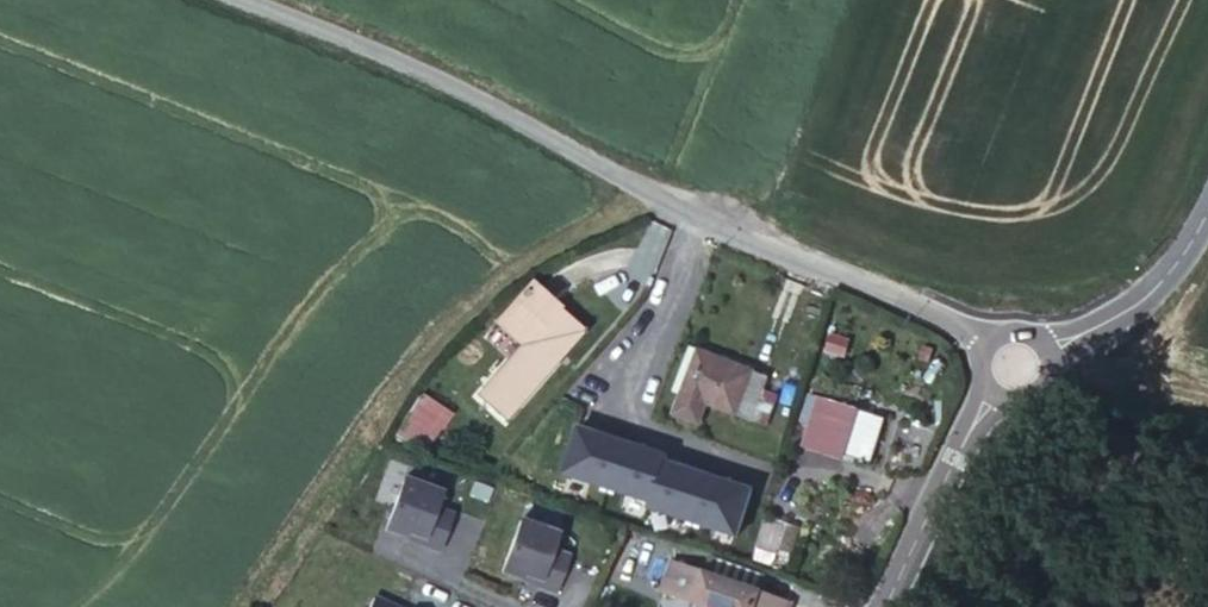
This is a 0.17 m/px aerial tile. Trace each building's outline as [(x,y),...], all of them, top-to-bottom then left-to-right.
[(529,282),(494,323),(519,345),(508,359),(478,394),(503,418),(578,331),(556,312),(560,308),(529,282)] [(519,345),(494,323),(482,336),(508,359),(519,345)] [(680,394),(696,349),(688,346),(672,390),(680,394)] [(767,376),(696,349),(680,394),(706,404),(750,420),(767,376)] [(452,412),(422,394),(394,434),(423,453),(452,412)] [(706,404),(680,394),(673,412),(699,422),(706,404)] [(810,426),(819,398),(811,395),(802,423),(810,426)] [(855,409),(819,398),(810,426),(804,446),(839,457),(855,409)] [(671,449),(577,420),(561,472),(653,501),(667,455),(671,449)] [(757,485),(667,455),(653,501),(649,510),(738,539),(757,485)] [(406,481),(388,532),(407,538),(408,534),(425,540),(423,546),(442,552),(454,516),(438,509),(443,494),(406,481)] [(754,547),(774,554),(784,521),(764,515),(754,547)] [(522,523),(504,574),(523,580),(524,576),(541,582),(539,588),(558,594),(570,558),(554,552),(559,536),(522,523)] [(754,547),(748,565),(775,575),(780,556),(774,554),(754,547)] [(673,562),(663,591),(710,606),(786,606),(788,601),(673,562)] [(374,598),(370,606),(393,606),(374,598)]
